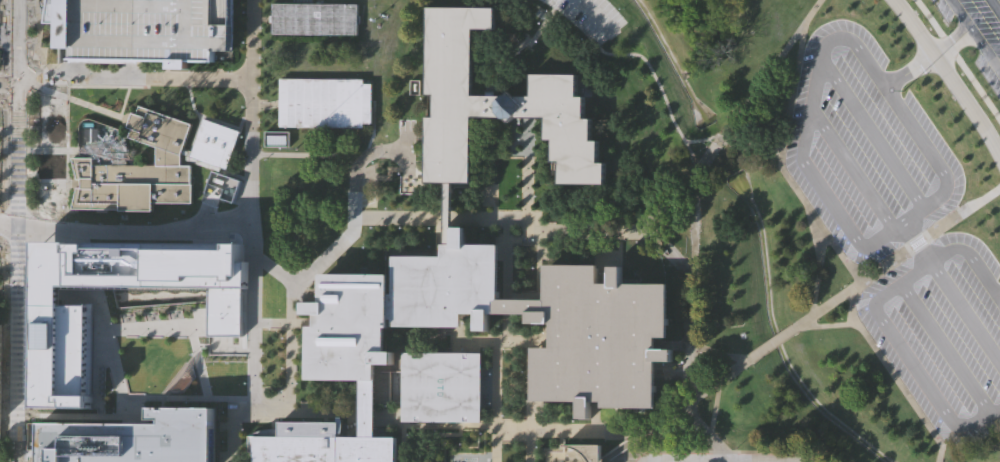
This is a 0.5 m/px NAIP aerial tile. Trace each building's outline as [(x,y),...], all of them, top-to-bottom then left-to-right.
[(43,24),(46,0),(233,0),(232,50),(215,50),(215,62),(72,60),(72,50),(59,50),(59,23),(43,24)] [(355,34),(269,34),(269,19),(269,3),(355,3),(355,15),(358,15),(358,23),(355,23),(355,34)] [(426,183),(427,116),(433,116),(433,95),(426,95),(427,6),(495,7),(495,29),(473,29),(473,96),(490,96),(503,96),(508,90),(515,96),(534,96),(534,74),(577,74),(577,97),(584,97),(584,118),(592,118),(592,140),(599,140),(599,162),(607,162),(607,186),(559,186),(559,162),(552,162),(552,139),(544,139),(544,117),(515,117),(509,123),(501,117),(473,117),(472,183),(452,183),(446,183),(426,183)] [(359,80),(359,84),(367,84),(367,101),(373,101),(373,106),(367,106),(367,124),(359,124),(359,128),(275,127),(275,103),(276,79),(359,80)] [(72,158),(93,157),(93,166),(153,165),(153,147),(125,137),(128,129),(124,127),(129,113),(134,114),(134,112),(137,105),(139,106),(191,125),(180,154),(180,165),(193,165),(193,203),(153,202),(153,213),(120,213),(120,209),(71,209),(78,183),(72,158)] [(203,118),(239,131),(226,169),(190,156),(203,118)] [(493,312),(489,312),(489,331),(476,331),(476,313),(462,313),(462,325),(394,325),(394,320),(388,320),(388,326),(385,326),(385,353),(393,353),(393,364),(376,364),(376,371),(376,379),(360,379),(307,379),(308,324),(315,324),(315,323),(315,313),(303,313),(303,299),(320,300),(320,272),(389,272),(389,292),(393,292),(393,253),(441,254),(442,242),(445,242),(451,242),(451,225),(465,225),(465,242),(498,243),(498,297),(496,298),(493,298),(493,312)] [(92,294),(91,385),(89,385),(89,396),(32,396),(32,230),(242,231),(242,244),(248,248),(248,278),(243,277),(242,329),(207,329),(207,278),(60,277),(60,294),(92,294)] [(141,343),(219,344),(219,318),(234,318),(235,270),(153,247),(124,246),(123,318),(139,318),(142,319),(141,343)] [(545,262),(598,263),(598,281),(611,282),(611,264),(622,264),(622,282),(669,282),(668,336),(666,336),(666,338),(656,337),(656,349),(674,349),(674,363),(657,363),(657,408),(602,407),(602,400),(591,400),(591,419),(579,419),(579,400),(532,400),(532,347),(551,347),(551,323),(528,323),(528,312),(545,312),(545,297),(545,262)] [(545,312),(528,312),(493,312),(493,298),(496,298),(498,297),(545,297),(545,312)] [(401,349),(480,349),(479,418),(401,418),(401,349)] [(360,379),(376,379),(376,403),(376,436),(360,436),(360,379)] [(215,407),(214,461),(39,461),(40,422),(162,423),(162,418),(149,418),(149,406),(159,407),(159,410),(166,410),(166,407),(215,407)] [(397,436),(396,461),(255,461),(255,452),(249,452),(249,434),(279,434),(279,420),(338,421),(338,436),(360,436),(376,436),(397,436)] [(600,444),(599,461),(584,461),(581,456),(578,452),(573,448),(569,447),(562,446),(562,444),(600,444)]
